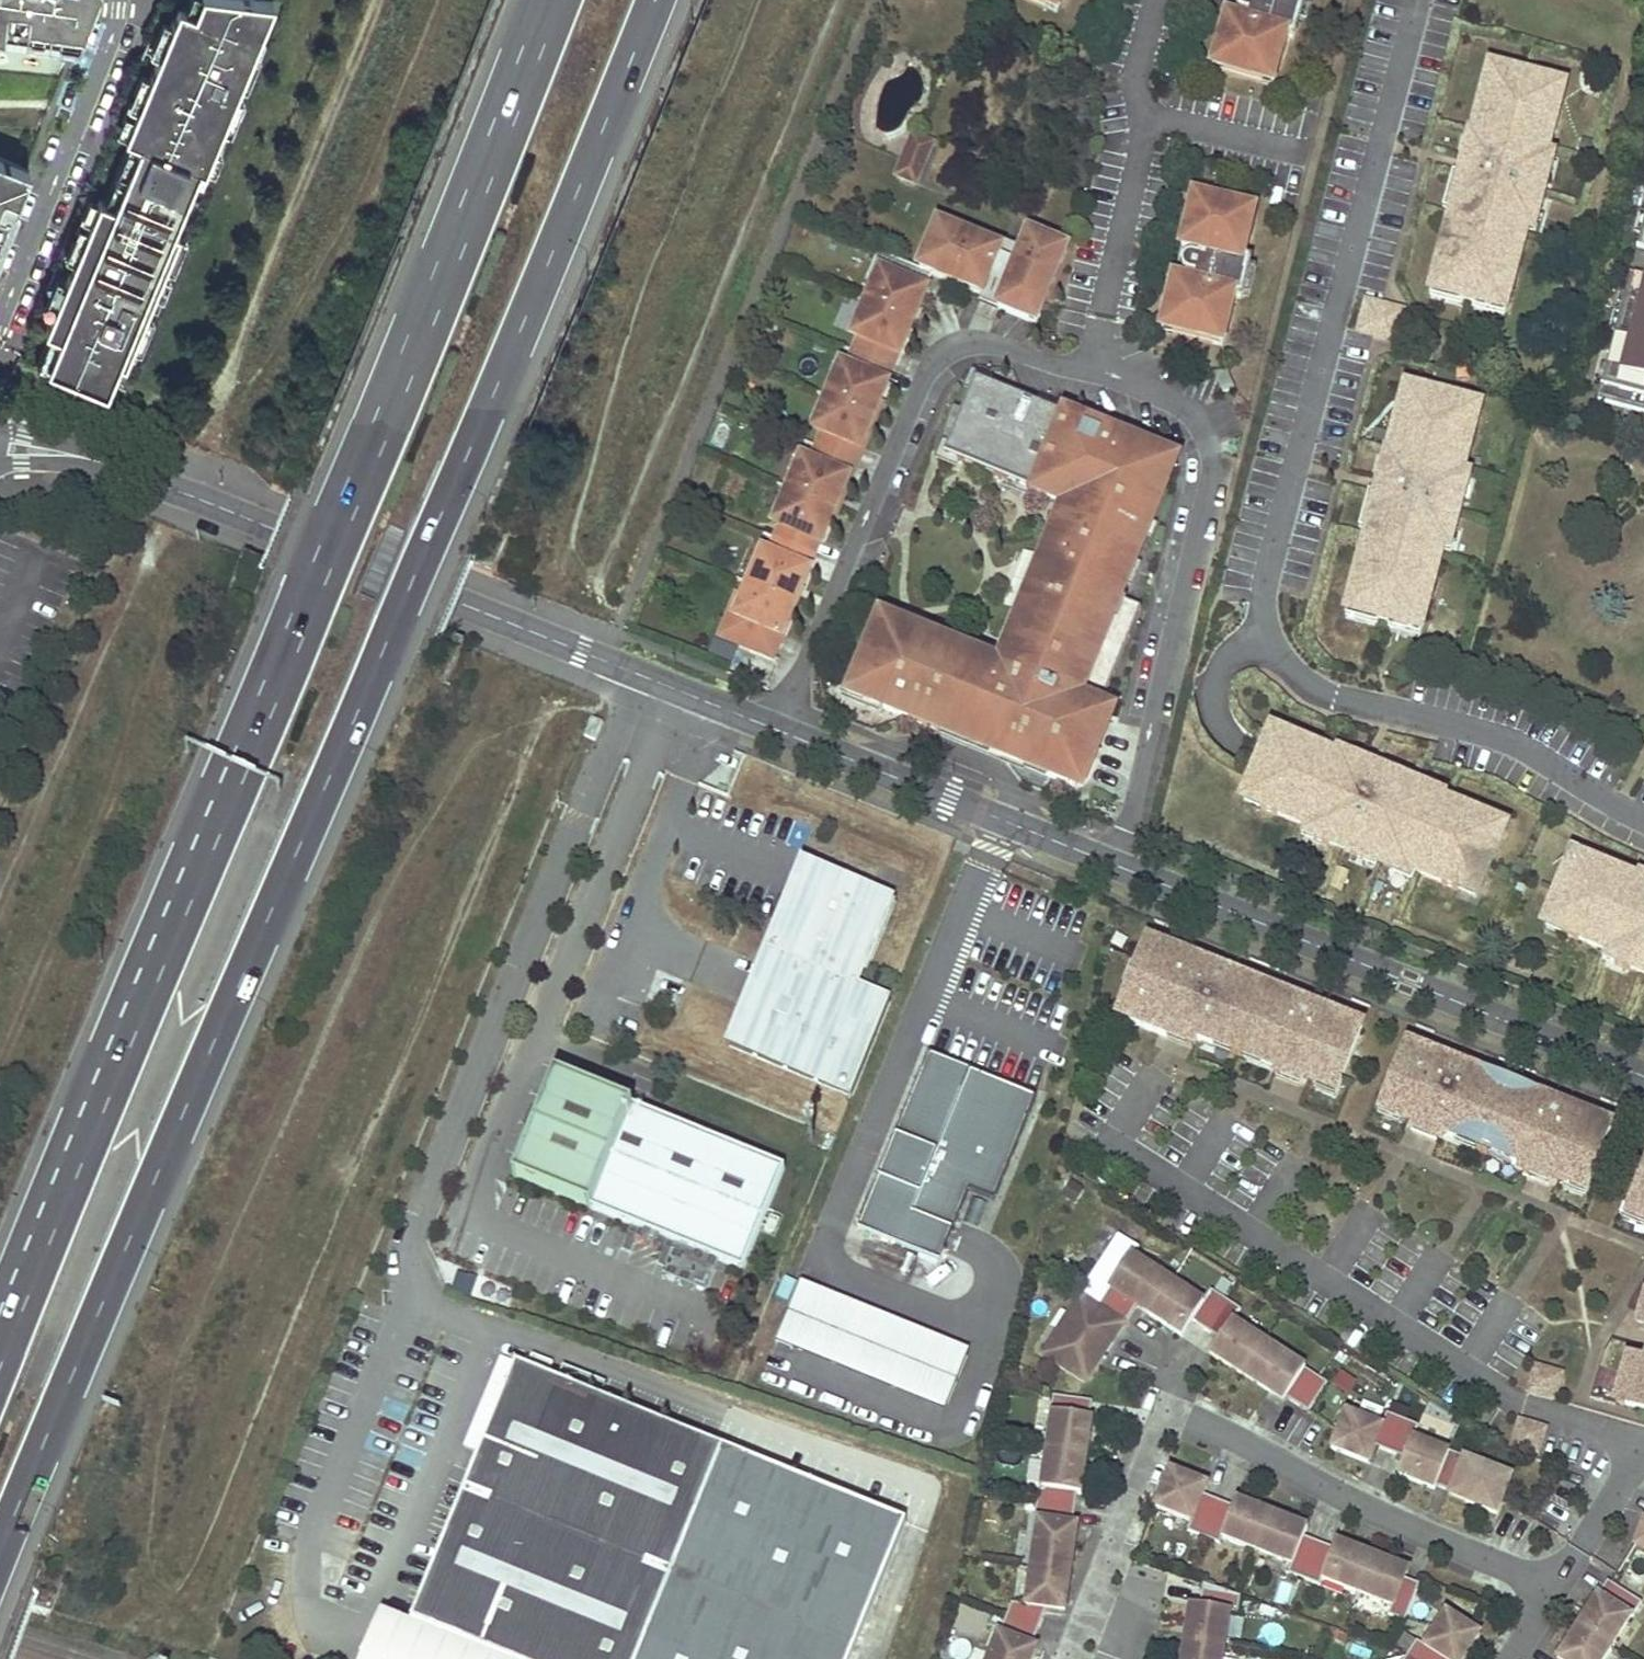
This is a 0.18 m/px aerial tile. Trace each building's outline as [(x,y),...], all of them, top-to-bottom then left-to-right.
[(8,49),(10,37),(67,45),(85,0),(0,0),(0,48),(8,49)] [(156,33),(148,54),(141,71),(133,91),(131,97),(123,117),(117,133),(123,135),(131,138),(107,201),(99,197),(93,195),(86,211),(79,230),(76,237),(69,256),(62,274),(54,294),(41,327),(47,330),(56,333),(43,365),(53,369),(56,371),(48,391),(72,400),(80,380),(104,389),(115,361),(121,363),(124,357),(136,327),(152,287),(160,268),(163,262),(171,242),(178,226),(170,223),(196,162),(204,165),(212,144),(218,130),(221,123),(229,103),(245,67),(257,37),(273,0),(168,0),(156,33)] [(1046,9),(1049,0),(1025,0),(1046,9)] [(1046,9),(1056,13),(1061,0),(1049,0),(1046,9)] [(1237,1),(1236,2),(1236,3),(1235,5),(1235,7),(1232,9),(1229,19),(1227,19),(1218,50),(1228,53),(1222,72),(1262,84),(1267,64),(1277,68),(1286,38),(1292,40),(1304,0),(1237,0),(1237,1)] [(139,51),(148,54),(156,33),(147,30),(139,51)] [(10,37),(8,49),(62,57),(67,45),(10,37)] [(245,67),(253,71),(266,41),(257,37),(245,67)] [(1228,53),(1218,50),(1212,69),(1222,72),(1228,53)] [(1277,68),(1267,64),(1262,84),(1272,87),(1277,68)] [(124,87),(133,91),(141,71),(132,68),(124,87)] [(1489,73),(1485,90),(1498,93),(1503,76),(1489,73)] [(1559,109),(1546,106),(1550,89),(1503,76),(1498,93),(1485,90),(1480,107),(1481,108),(1470,148),(1467,147),(1463,162),(1465,162),(1459,187),(1457,186),(1453,202),(1456,203),(1441,258),(1435,280),(1448,283),(1445,297),(1464,302),(1473,305),(1492,310),(1496,296),(1509,299),(1515,278),(1514,277),(1528,222),(1537,224),(1541,208),(1539,207),(1545,185),(1547,185),(1551,169),(1543,167),(1555,122),(1556,122),(1559,109)] [(1564,92),(1550,89),(1546,106),(1559,109),(1564,92)] [(114,113),(123,117),(131,97),(122,94),(114,113)] [(221,123),(230,126),(238,107),(229,103),(221,123)] [(227,133),(218,130),(212,144),(211,149),(219,153),(227,133)] [(131,138),(123,135),(99,197),(107,201),(131,138)] [(913,138),(904,159),(911,162),(915,153),(926,157),(931,145),(913,138)] [(897,176),(914,183),(926,157),(915,153),(911,162),(904,159),(897,176)] [(23,169),(0,160),(0,227),(23,169)] [(1204,201),(1193,198),(1189,218),(1199,220),(1204,201)] [(1243,211),(1204,201),(1199,220),(1189,218),(1181,250),(1183,251),(1181,260),(1183,263),(1182,264),(1181,266),(1181,268),(1182,269),(1179,271),(1176,282),(1174,282),(1166,313),(1176,315),(1172,335),(1211,344),(1215,325),(1226,328),(1233,298),(1239,299),(1248,264),(1242,263),(1249,233),(1239,230),(1243,211)] [(70,227),(79,230),(86,211),(77,207),(70,227)] [(1254,213),(1243,211),(1239,230),(1249,233),(1254,213)] [(1597,401),(1643,413),(1643,222),(1597,401)] [(960,235),(938,226),(920,271),(924,272),(930,275),(980,296),(981,296),(986,285),(994,288),(1005,261),(957,242),(960,235)] [(60,253),(69,256),(76,237),(67,233),(60,253)] [(960,235),(957,242),(1005,261),(994,288),(986,285),(981,296),(980,296),(978,301),(997,309),(1021,251),(1003,244),(1000,251),(960,235)] [(1059,248),(1028,235),(1021,251),(997,309),(1028,322),(1034,307),(1041,311),(1060,265),(1053,262),(1059,248)] [(172,265),(180,246),(171,242),(163,262),(172,265)] [(1065,250),(1059,248),(1053,262),(1060,265),(1065,250)] [(920,271),(892,259),(885,275),(880,273),(867,304),(907,321),(913,306),(918,307),(924,292),(917,289),(924,272),(920,271)] [(169,272),(160,268),(152,287),(161,291),(169,272)] [(42,290),(54,294),(62,274),(51,269),(42,290)] [(1429,300),(1462,309),(1464,302),(1445,297),(1448,283),(1435,280),(1429,300)] [(1471,311),(1504,320),(1509,299),(1496,296),(1492,310),(1473,305),(1471,311)] [(907,321),(867,304),(855,335),(859,337),(852,353),(885,366),(891,350),(898,353),(905,337),(901,335),(907,321)] [(1401,314),(1367,304),(1359,332),(1394,341),(1401,314)] [(1041,311),(1034,307),(1028,322),(1035,325),(1041,311)] [(1176,315),(1166,313),(1161,333),(1172,335),(1176,315)] [(1226,328),(1215,325),(1211,344),(1221,347),(1226,328)] [(124,357),(133,360),(144,330),(136,327),(124,357)] [(43,365),(56,333),(47,330),(34,365),(52,372),(53,369),(43,365)] [(885,366),(852,353),(846,369),(841,367),(828,398),(868,414),(874,400),(878,402),(885,386),(878,383),(885,366)] [(1226,371),(1215,375),(1223,395),(1234,390),(1226,371)] [(980,728),(989,752),(1073,787),(1075,782),(1085,758),(1079,756),(1098,709),(1139,608),(1118,600),(1156,505),(1153,503),(1156,495),(1160,496),(1173,463),(1130,445),(1131,442),(1114,435),(1114,434),(1103,429),(1101,433),(974,382),(943,458),(1064,507),(1050,543),(1044,540),(1014,613),(1020,615),(999,668),(880,621),(849,696),(934,730),(941,733),(948,716),(961,721),(980,728)] [(1418,396),(1405,392),(1401,409),(1414,412),(1418,396)] [(1475,429),(1461,425),(1466,408),(1418,396),(1414,412),(1401,409),(1396,427),(1397,427),(1386,468),(1382,467),(1379,481),(1381,481),(1375,506),(1373,505),(1369,522),(1372,522),(1357,578),(1356,577),(1351,599),(1364,603),(1360,617),(1380,622),(1389,624),(1408,629),(1411,615),(1425,618),(1431,597),(1430,597),(1444,541),(1453,543),(1457,527),(1455,527),(1461,504),(1463,504),(1467,488),(1459,486),(1470,441),(1471,441),(1475,429)] [(868,414),(828,398),(816,428),(820,430),(813,446),(849,461),(856,445),(860,446),(866,431),(862,429),(868,414)] [(1475,429),(1479,412),(1466,408),(1461,425),(1475,429)] [(849,461),(813,446),(806,463),(802,461),(789,491),(829,508),(835,493),(839,495),(846,479),(842,478),(849,461)] [(823,523),(829,508),(789,491),(776,522),(781,524),(774,540),(807,553),(813,537),(820,541),(827,525),(823,523)] [(807,553),(774,540),(767,556),(763,555),(750,585),(790,602),(796,587),(800,589),(807,573),(800,570),(807,553)] [(784,617),(790,602),(750,585),(745,597),(739,612),(743,614),(732,642),(764,655),(774,631),(781,634),(788,618),(784,617)] [(745,597),(737,594),(719,637),(732,642),(743,614),(739,612),(745,597)] [(1360,617),(1364,603),(1351,599),(1345,620),(1378,628),(1380,622),(1360,617)] [(1419,639),(1425,618),(1411,615),(1408,629),(1389,624),(1387,631),(1419,639)] [(1085,758),(1075,782),(1081,785),(1110,714),(1098,709),(1079,756),(1085,758)] [(948,716),(941,733),(955,739),(989,752),(980,728),(961,721),(948,716)] [(585,737),(595,741),(602,723),(592,718),(585,737)] [(1290,740),(1274,733),(1268,746),(1284,752),(1290,740)] [(1363,766),(1347,759),(1345,764),(1306,748),(1306,747),(1290,740),(1284,752),(1268,746),(1249,791),(1266,798),(1260,811),(1277,817),(1316,833),(1313,841),(1328,847),(1329,846),(1351,854),(1350,856),(1365,863),(1369,854),(1379,858),(1377,863),(1403,874),(1405,869),(1442,884),(1442,885),(1458,892),(1464,880),(1480,886),(1499,841),(1482,834),(1488,822),(1471,815),(1470,815),(1434,800),(1436,796),(1409,785),(1407,789),(1397,785),(1399,781),(1384,774),(1383,777),(1362,768),(1363,766)] [(1266,798),(1249,791),(1244,804),(1260,811),(1266,798)] [(1504,828),(1488,822),(1482,834),(1499,841),(1504,828)] [(1590,865),(1574,858),(1569,870),(1585,877),(1590,865)] [(1607,872),(1607,871),(1590,865),(1585,877),(1569,870),(1550,916),(1567,922),(1561,935),(1578,942),(1578,941),(1617,957),(1614,966),(1629,972),(1630,970),(1643,976),(1643,888),(1607,872)] [(891,902),(803,866),(779,925),(729,1047),(851,1097),(892,998),(858,984),(891,902)] [(1480,886),(1464,880),(1458,892),(1475,899),(1480,886)] [(1567,922),(1550,916),(1545,928),(1561,935),(1567,922)] [(1135,1008),(1129,1023),(1168,1039),(1178,1011),(1192,1018),(1188,1030),(1187,1033),(1188,1036),(1189,1038),(1192,1040),(1197,1042),(1211,1048),(1215,1038),(1279,1064),(1280,1063),(1287,1066),(1292,1068),(1290,1073),(1322,1086),(1325,1078),(1340,1083),(1362,1027),(1331,1016),(1329,1022),(1288,1006),(1290,999),(1160,947),(1154,961),(1144,957),(1126,1004),(1135,1008)] [(1192,1018),(1178,1011),(1168,1039),(1181,1044),(1194,1049),(1197,1042),(1192,1040),(1189,1038),(1188,1036),(1187,1033),(1188,1030),(1192,1018)] [(1438,1058),(1407,1044),(1386,1100),(1403,1106),(1399,1115),(1430,1128),(1432,1123),(1437,1125),(1444,1128),(1443,1129),(1529,1163),(1530,1162),(1537,1165),(1542,1167),(1540,1173),(1571,1185),(1574,1176),(1589,1181),(1611,1127),(1581,1114),(1576,1124),(1535,1106),(1539,1098),(1481,1074),(1477,1082),(1436,1064),(1438,1058)] [(994,1197),(1035,1096),(929,1054),(859,1228),(941,1260),(970,1188),(994,1197)] [(517,1180),(742,1272),(784,1169),(558,1077),(517,1180)] [(1529,1163),(1443,1129),(1441,1135),(1527,1170),(1529,1163)] [(1632,1205),(1643,1210),(1643,1175),(1632,1205)] [(1174,1280),(1136,1254),(1115,1286),(1113,1285),(1101,1304),(1083,1292),(1055,1335),(1061,1339),(1048,1358),(1084,1383),(1107,1351),(1103,1349),(1109,1339),(1113,1342),(1137,1307),(1139,1304),(1154,1313),(1152,1316),(1182,1338),(1192,1323),(1219,1341),(1209,1356),(1241,1378),(1242,1376),(1268,1394),(1269,1393),(1272,1389),(1286,1398),(1307,1414),(1327,1384),(1305,1369),(1306,1368),(1265,1340),(1263,1343),(1233,1323),(1242,1310),(1212,1290),(1204,1302),(1174,1282),(1174,1280)] [(507,1310),(514,1290),(458,1270),(451,1289),(507,1310)] [(792,1350),(817,1288),(801,1281),(775,1343),(792,1350)] [(792,1350),(944,1412),(969,1350),(817,1288),(792,1350)] [(1636,1330),(1643,1332),(1643,1302),(1636,1330)] [(1154,1313),(1139,1304),(1137,1307),(1152,1316),(1154,1313)] [(1113,1342),(1109,1339),(1103,1349),(1107,1351),(1113,1342)] [(1638,1360),(1625,1405),(1643,1410),(1643,1362),(1638,1360)] [(412,1627),(497,1658),(854,1658),(910,1524),(727,1450),(519,1366),(427,1592),(412,1627)] [(1561,1375),(1535,1367),(1528,1393),(1554,1401),(1561,1375)] [(1272,1389),(1269,1393),(1283,1403),(1286,1398),(1272,1389)] [(1074,1543),(1070,1543),(1073,1526),(1077,1494),(1081,1495),(1087,1457),(1086,1456),(1091,1419),(1090,1418),(1092,1402),(1058,1397),(1054,1397),(1052,1413),(1053,1413),(1048,1451),(1049,1451),(1043,1490),(1036,1489),(1029,1537),(1037,1538),(1032,1569),(1033,1570),(1029,1604),(1011,1597),(997,1634),(998,1634),(989,1658),(1027,1658),(1032,1647),(1047,1611),(1065,1614),(1071,1574),(1070,1574),(1074,1543)] [(1448,1453),(1413,1437),(1418,1424),(1386,1410),(1380,1427),(1346,1413),(1331,1448),(1367,1464),(1375,1447),(1404,1460),(1397,1476),(1433,1492),(1434,1488),(1465,1501),(1464,1505),(1494,1519),(1509,1483),(1487,1474),(1488,1470),(1465,1460),(1465,1459),(1449,1452),(1448,1453)] [(1308,1528),(1271,1514),(1271,1515),(1235,1501),(1233,1507),(1203,1496),(1207,1486),(1170,1472),(1155,1508),(1193,1523),(1190,1531),(1220,1542),(1223,1535),(1257,1549),(1258,1548),(1294,1562),(1291,1570),(1320,1581),(1356,1595),(1356,1594),(1392,1608),(1389,1616),(1405,1622),(1419,1585),(1404,1579),(1407,1570),(1371,1555),(1370,1556),(1335,1542),(1333,1548),(1304,1537),(1308,1528)] [(1636,1544),(1643,1547),(1643,1520),(1636,1544)] [(1641,1604),(1607,1582),(1598,1596),(1597,1595),(1577,1628),(1577,1629),(1558,1658),(1604,1658),(1610,1650),(1609,1649),(1630,1616),(1633,1618),(1641,1604)] [(1221,1650),(1220,1650),(1226,1611),(1234,1613),(1238,1590),(1203,1585),(1200,1607),(1190,1605),(1184,1645),(1186,1645),(1183,1658),(1220,1658),(1221,1650)] [(1480,1636),(1445,1614),(1424,1646),(1418,1642),(1408,1658),(1465,1658),(1480,1636)] [(412,1627),(398,1622),(384,1658),(497,1658),(412,1627)] [(1032,1647),(1027,1658),(1032,1658),(1036,1648),(1032,1647)]
